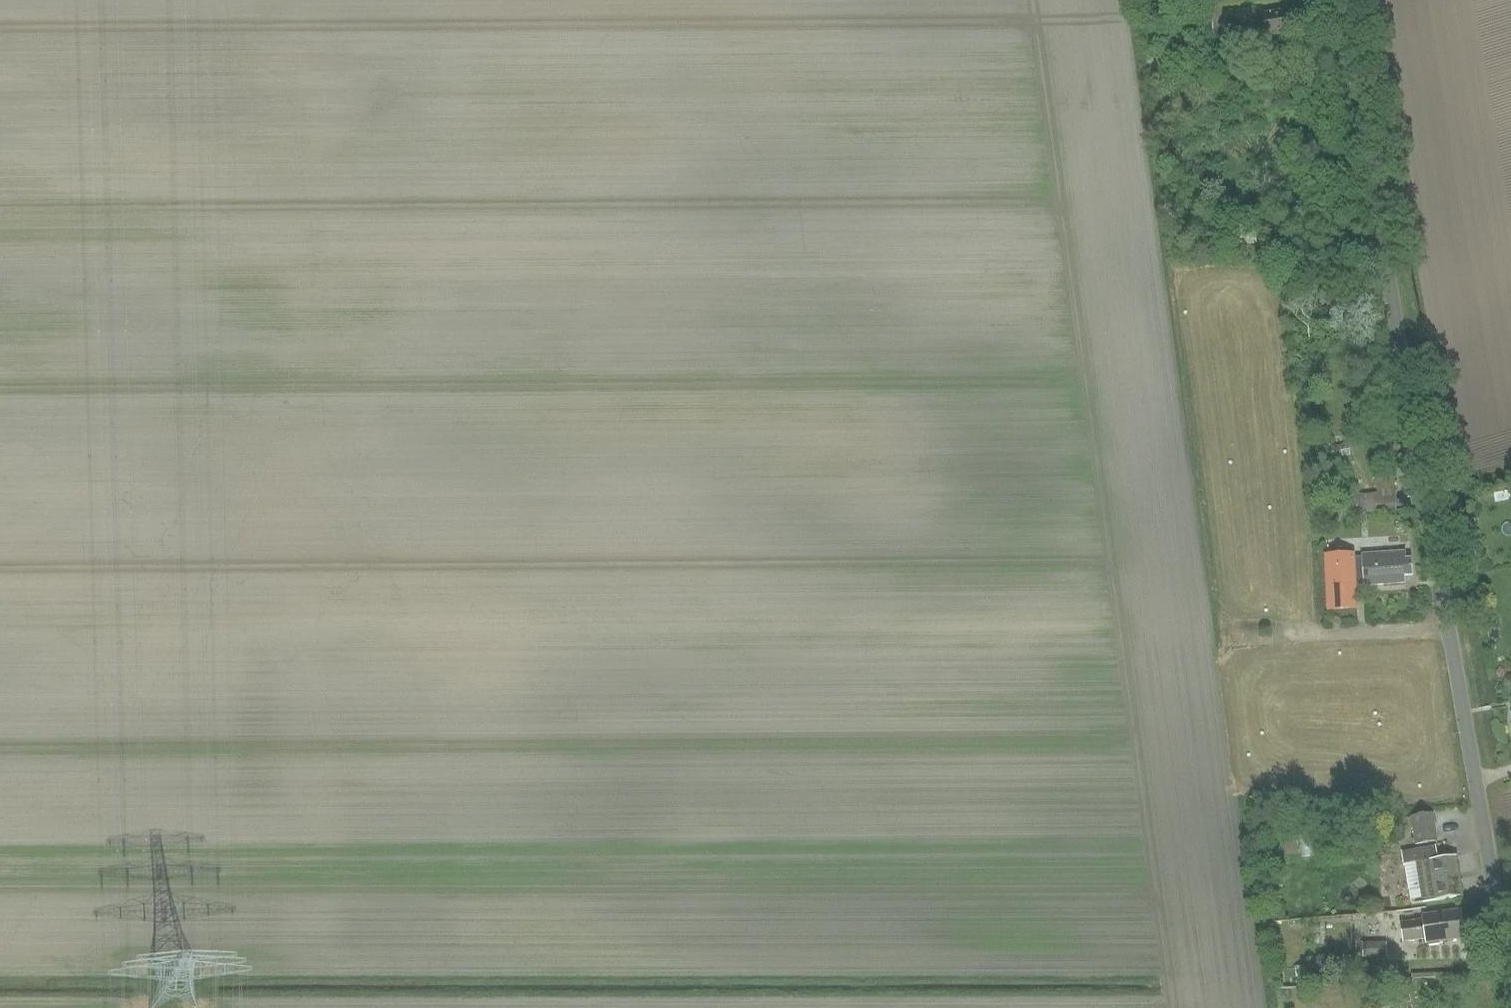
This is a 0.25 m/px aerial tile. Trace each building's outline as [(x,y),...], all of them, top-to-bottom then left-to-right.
[(1225,35),(1222,7),(1202,9),(1204,37),(1225,35)] [(1248,25),(1251,45),(1268,43),(1267,37),(1306,32),(1303,11),(1263,16),(1264,22),(1248,25)] [(1397,511),(1395,480),(1377,481),(1378,494),(1371,494),(1372,499),(1343,501),(1343,514),(1373,513),(1397,511)] [(1404,553),(1362,555),(1363,559),(1353,559),(1353,556),(1325,557),(1328,609),(1356,607),(1355,582),(1364,582),(1364,585),(1404,583),(1404,575),(1412,575),(1411,560),(1404,560),(1404,553)] [(1435,814),(1413,817),(1417,845),(1439,842),(1435,814)] [(1404,865),(1416,863),(1423,902),(1461,896),(1455,857),(1437,860),(1435,847),(1402,852),(1404,865)] [(1460,911),(1424,916),(1424,921),(1421,921),(1419,909),(1392,913),(1394,925),(1389,926),(1391,943),(1424,939),(1424,943),(1428,943),(1428,946),(1439,945),(1439,942),(1464,938),(1460,911)] [(1388,958),(1387,943),(1363,944),(1364,959),(1388,958)]
